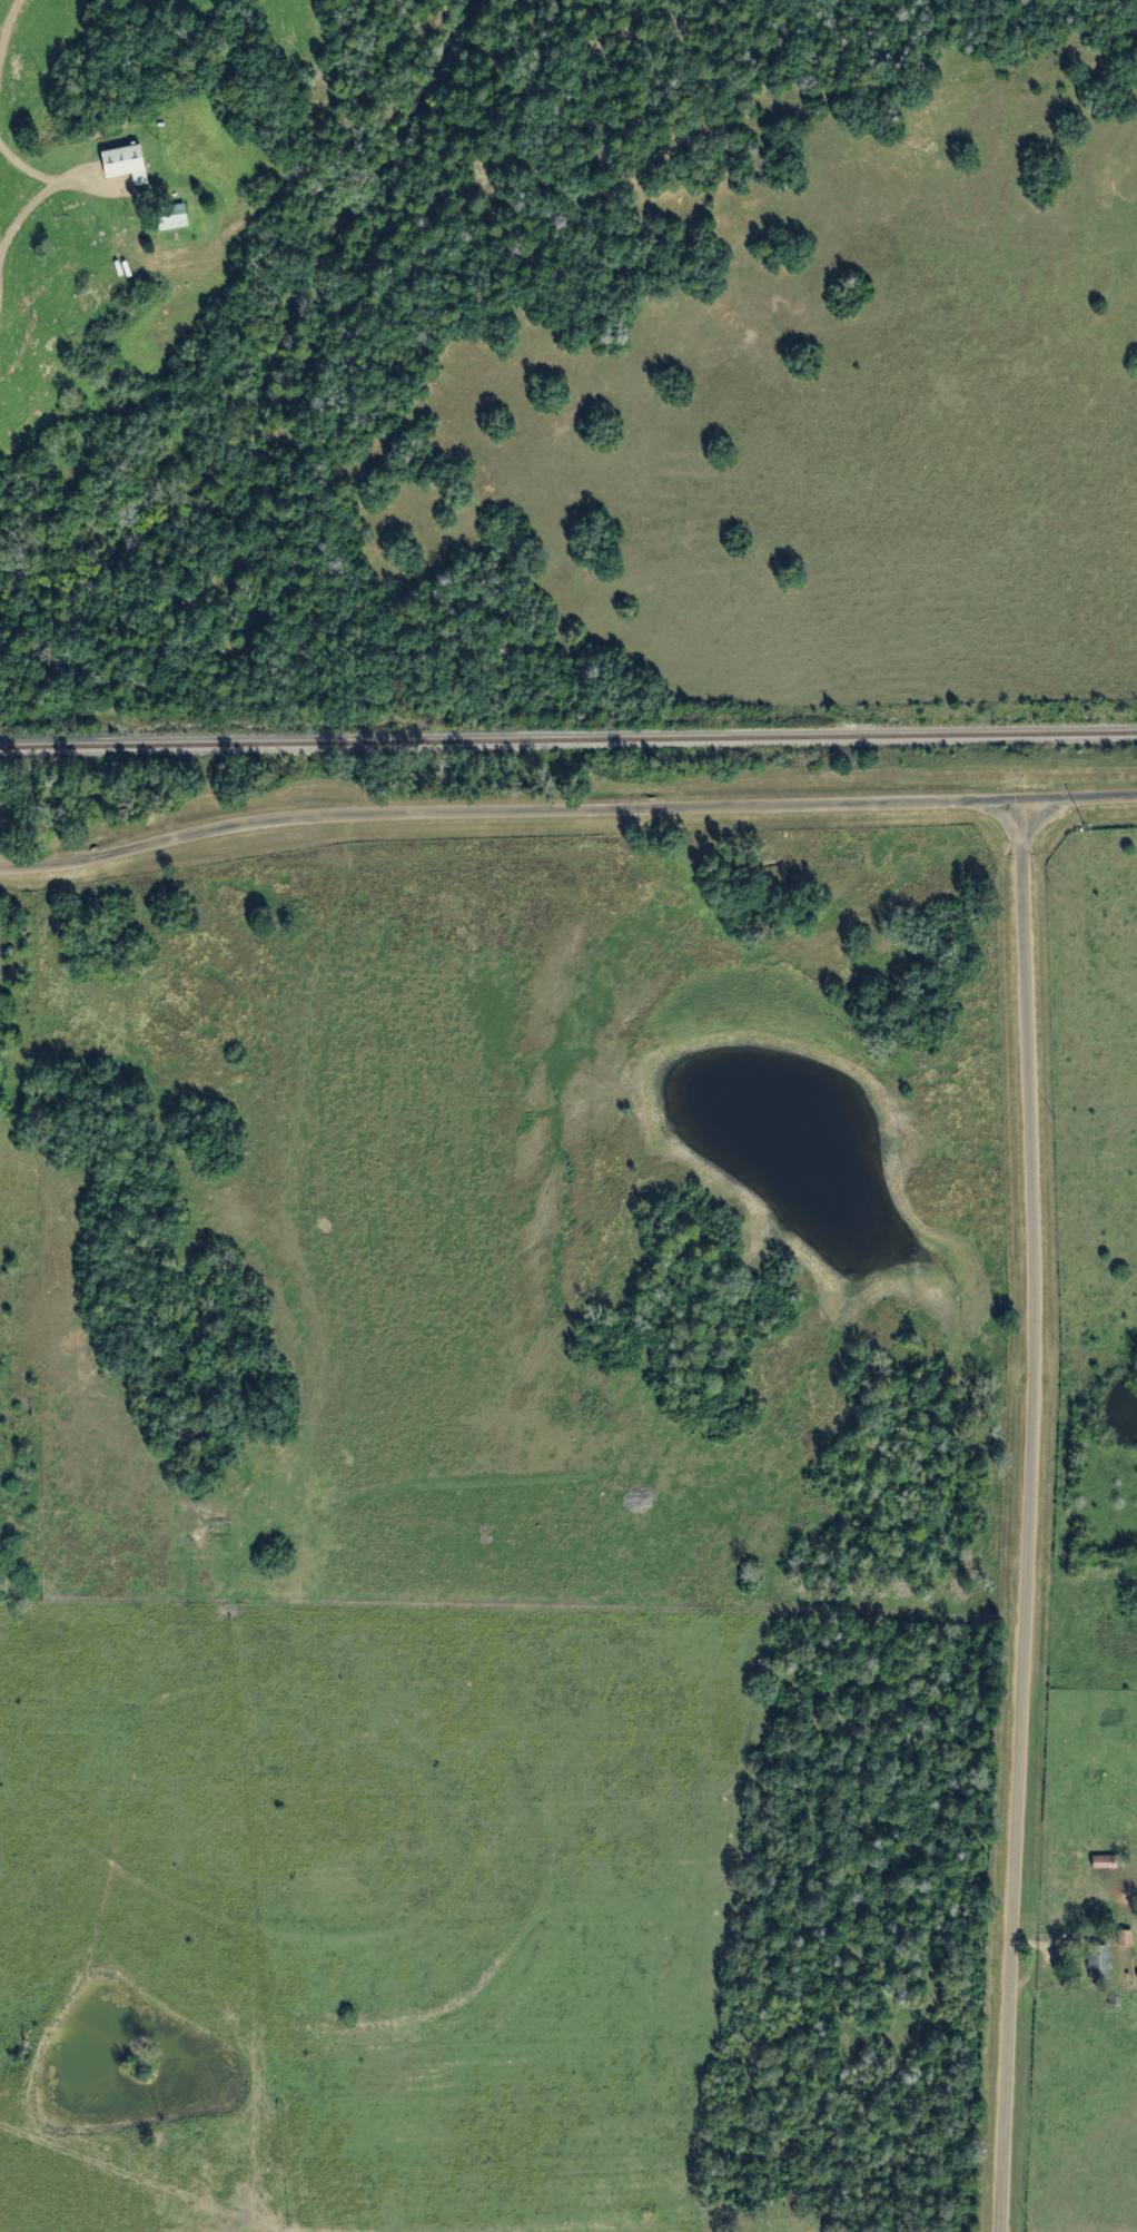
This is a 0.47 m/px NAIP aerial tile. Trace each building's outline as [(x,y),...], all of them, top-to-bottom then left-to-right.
[(92,152),(96,179),(124,175),(126,187),(140,185),(133,146),(92,152)] [(149,207),(150,230),(178,230),(177,206),(149,207)] [(1110,1869),(1110,1856),(1085,1856),(1085,1869),(1110,1869)] [(1081,1944),(1081,1980),(1104,1980),(1103,1944),(1081,1944)]
